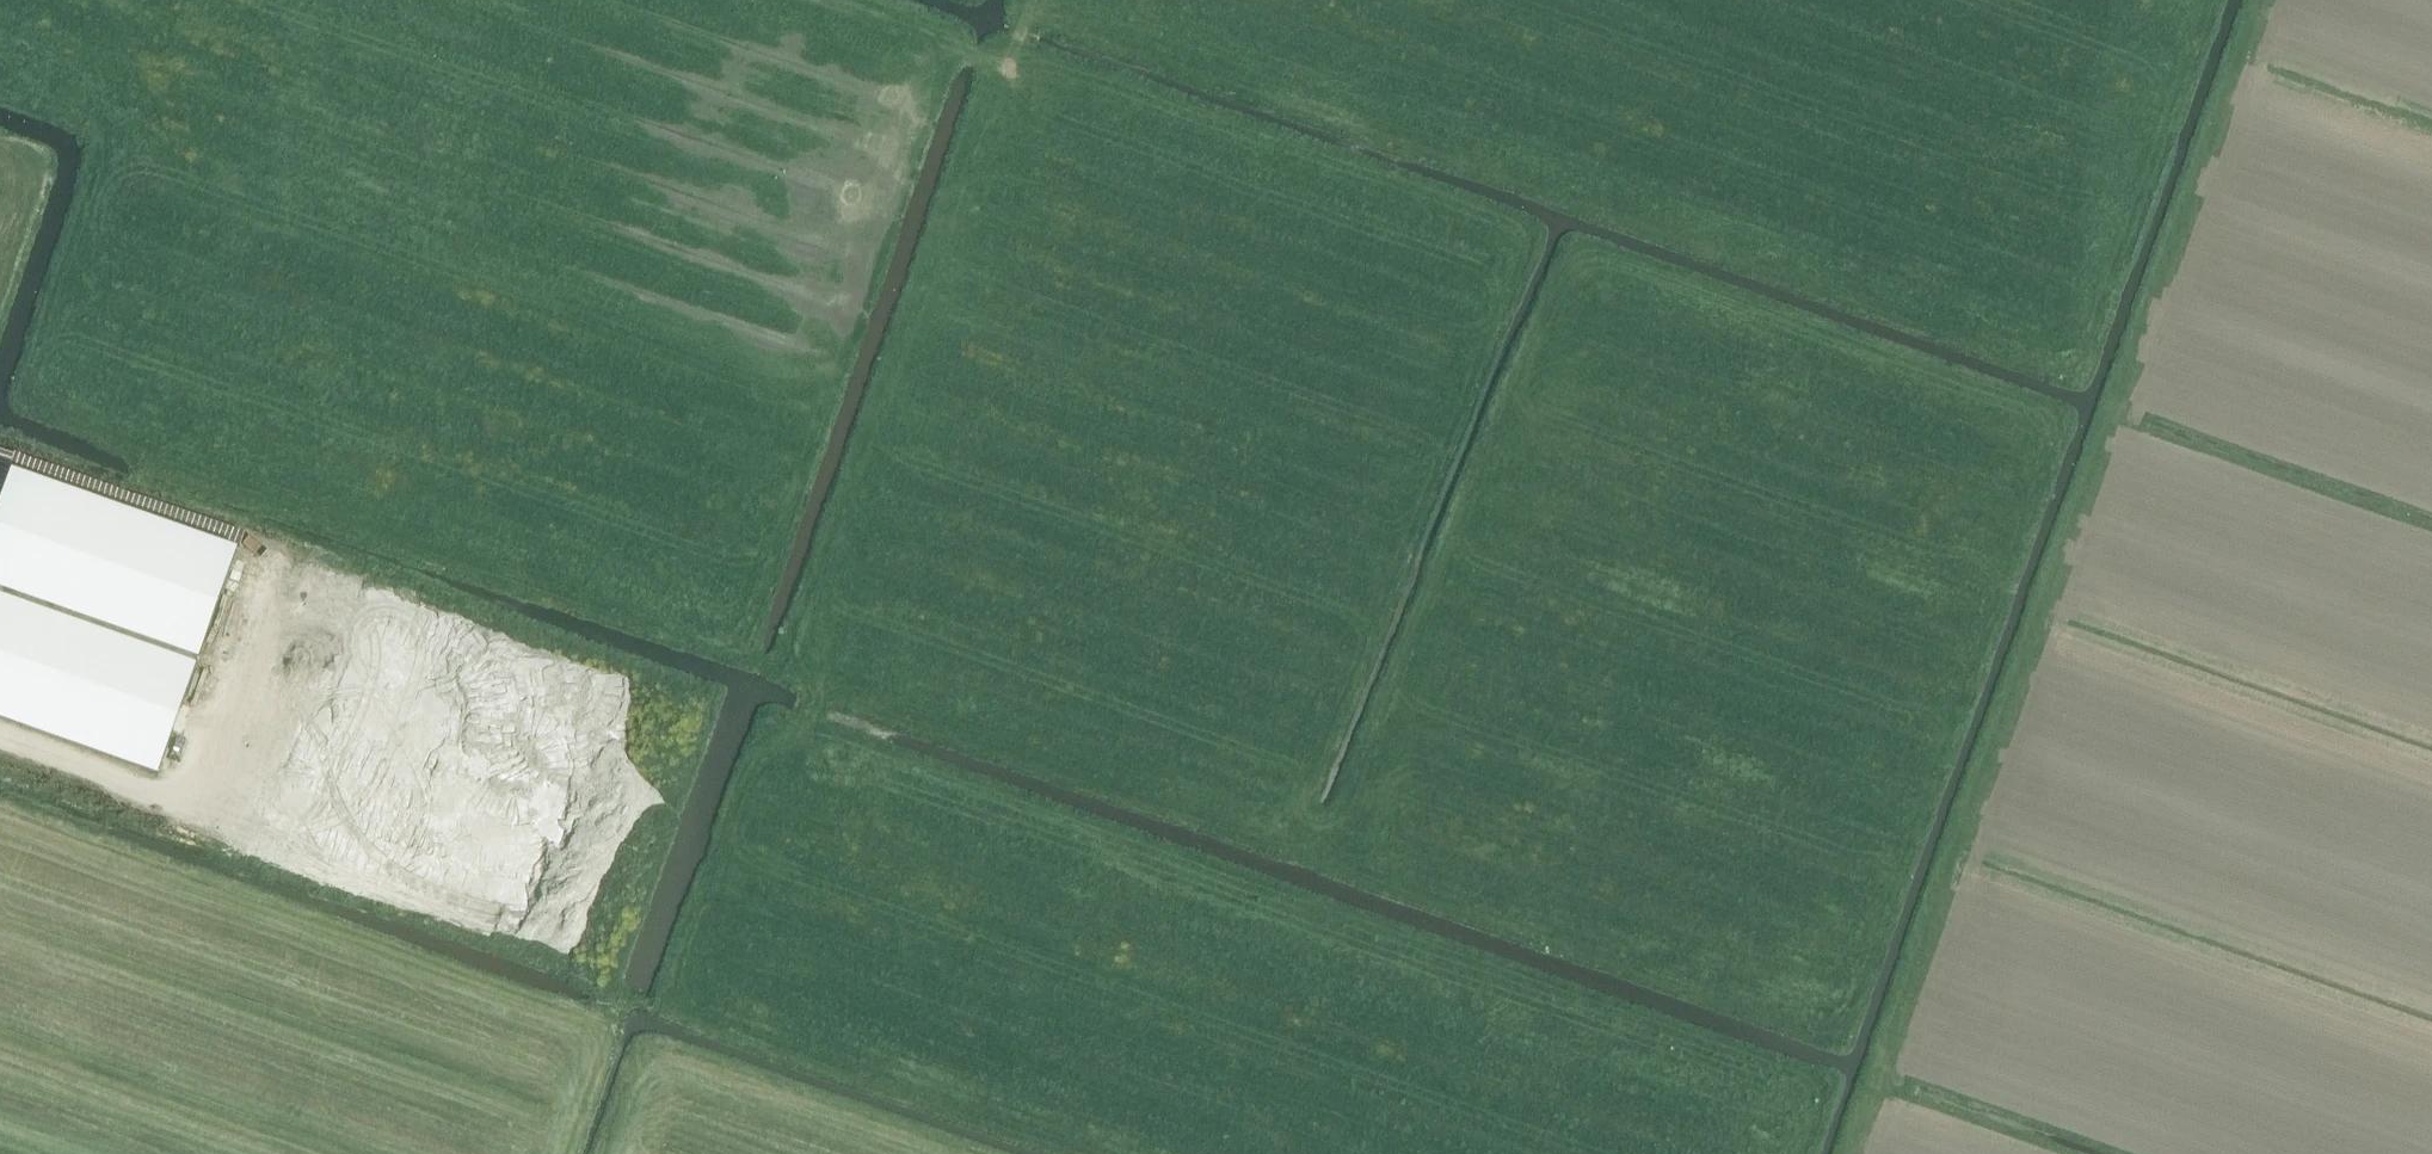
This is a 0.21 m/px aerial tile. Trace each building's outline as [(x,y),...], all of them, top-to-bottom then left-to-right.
[(234,560),(238,549),(11,469),(0,500),(0,719),(158,775),(174,729),(172,728),(180,707),(182,707),(234,560)]
